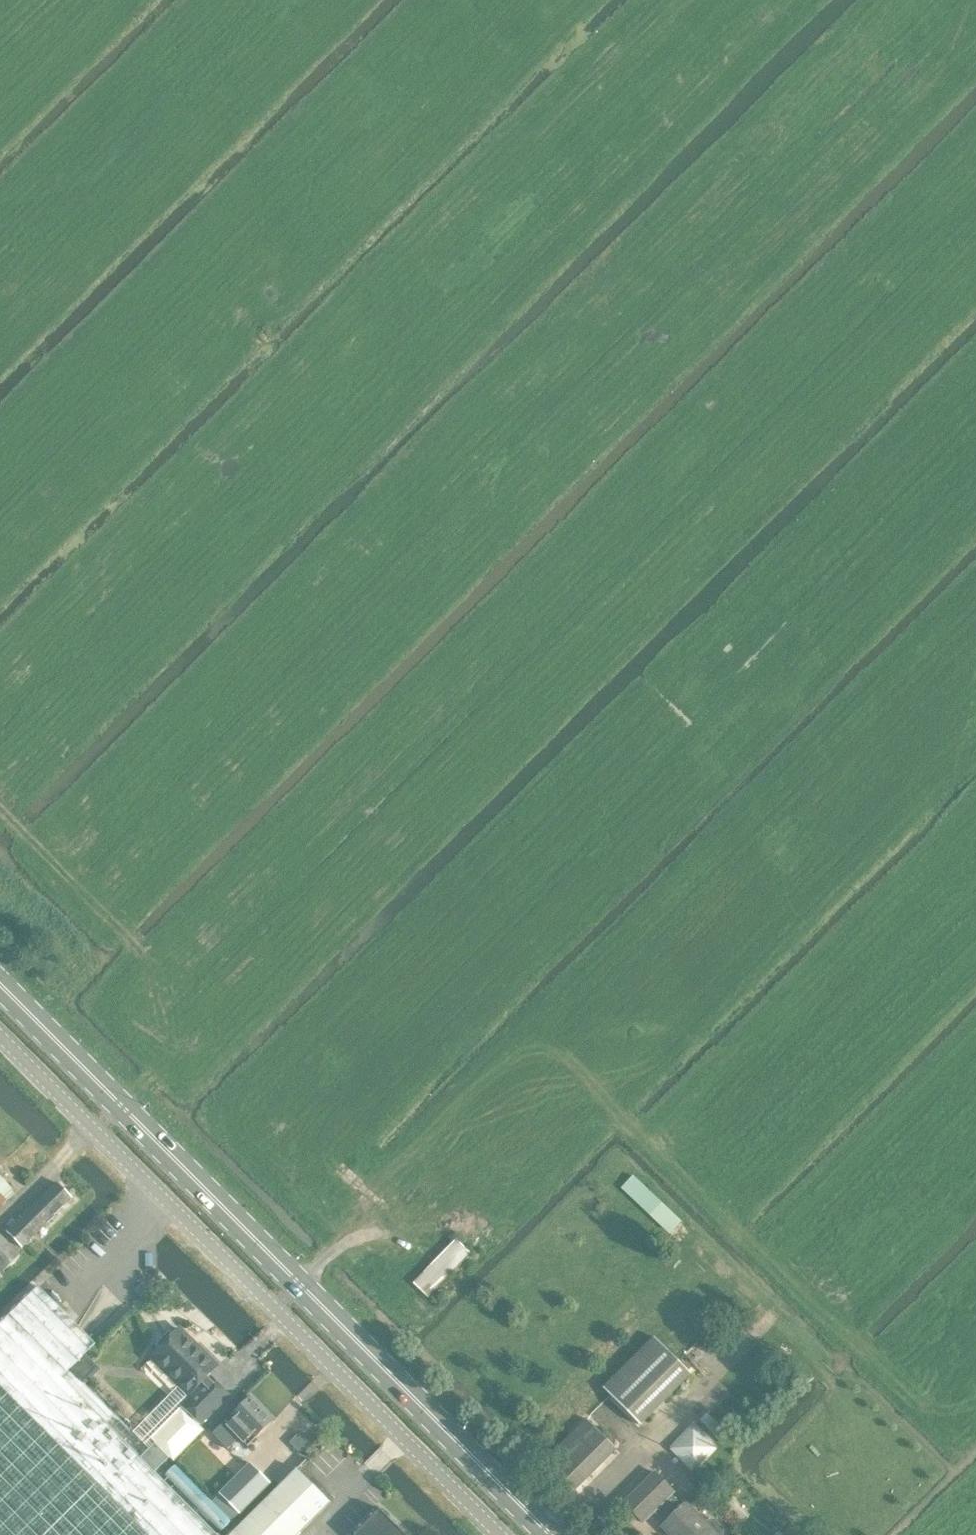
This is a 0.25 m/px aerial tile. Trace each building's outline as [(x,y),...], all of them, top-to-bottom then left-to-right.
[(16,1192),(0,1176),(0,1208),(16,1192)] [(8,1232),(23,1248),(73,1199),(58,1183),(8,1232)] [(3,1270),(4,1271),(21,1255),(0,1233),(0,1273),(3,1270)] [(0,1327),(0,1373),(164,1534),(218,1534),(155,1472),(143,1459),(152,1450),(145,1444),(134,1432),(86,1384),(71,1370),(86,1356),(97,1345),(40,1287),(0,1327)] [(161,1349),(153,1357),(190,1394),(207,1377),(214,1370),(190,1347),(195,1343),(181,1329),(175,1335),(170,1331),(157,1345),(161,1349)] [(657,1337),(605,1388),(641,1425),(693,1374),(657,1337)] [(86,1356),(71,1370),(86,1384),(95,1374),(95,1365),(86,1356)] [(0,1373),(0,1534),(164,1534),(0,1373)] [(191,1400),(152,1438),(158,1444),(171,1457),(175,1461),(206,1430),(200,1425),(202,1423),(202,1424),(231,1395),(213,1377),(210,1380),(207,1377),(190,1394),(193,1397),(191,1400)] [(225,1422),(248,1447),(274,1422),(251,1397),(225,1422)] [(545,1462),(575,1491),(618,1448),(589,1418),(545,1462)] [(152,1450),(143,1459),(155,1472),(171,1457),(158,1444),(157,1445),(152,1450)] [(271,1483),(251,1463),(227,1488),(220,1494),(240,1514),(247,1508),(271,1483)] [(305,1529),(331,1504),(297,1469),(254,1512),(231,1534),(299,1534),(305,1529)] [(644,1523),(655,1512),(672,1495),(675,1493),(655,1473),(624,1503),(644,1523)] [(672,1495),(655,1512),(666,1523),(663,1526),(672,1534),(723,1534),(724,1534),(724,1529),(715,1520),(710,1520),(706,1523),(686,1503),(684,1506),(672,1495)] [(352,1532),(355,1534),(404,1534),(377,1508),(361,1523),(358,1524),(355,1527),(355,1530),(352,1532)]
